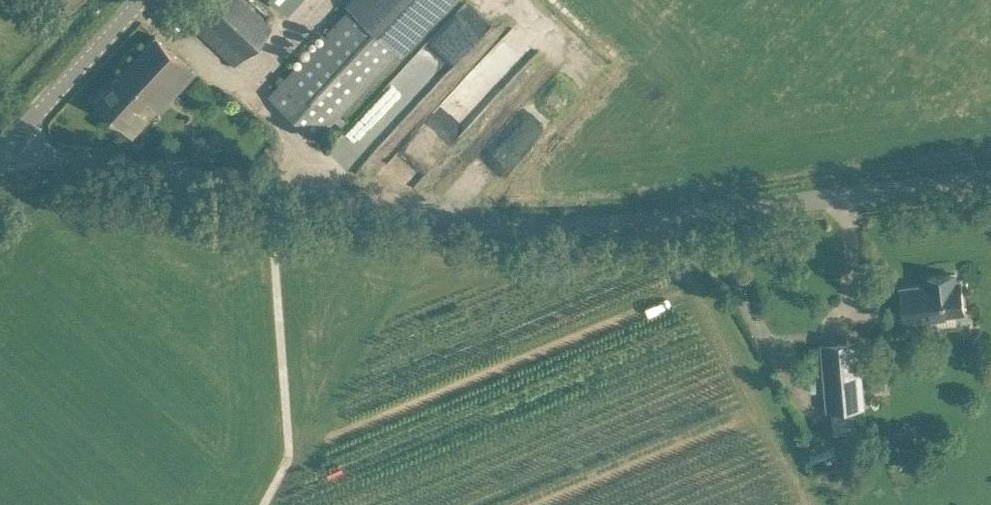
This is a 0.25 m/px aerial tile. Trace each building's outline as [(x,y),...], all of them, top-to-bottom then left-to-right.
[(247,0),(181,0),(175,7),(189,21),(236,60),(271,21),(247,0)] [(345,2),(351,7),(282,80),(269,95),(315,138),(329,124),(333,119),(341,126),(345,121),(338,114),(397,50),(402,55),(452,0),(347,0),(345,2)] [(284,9),(292,0),(275,0),(284,9)] [(417,121),(507,17),(487,0),(467,0),(397,81),(386,94),(417,121)] [(131,135),(145,120),(149,115),(141,109),(157,91),(167,101),(194,71),(169,48),(155,35),(95,99),(131,135)] [(496,195),(533,156),(515,138),(478,177),(496,195)] [(901,286),(904,306),(906,321),(935,318),(935,315),(965,311),(961,279),(956,279),(955,272),(927,275),(928,283),(901,286)] [(867,407),(861,339),(822,342),(828,410),(867,407)]
